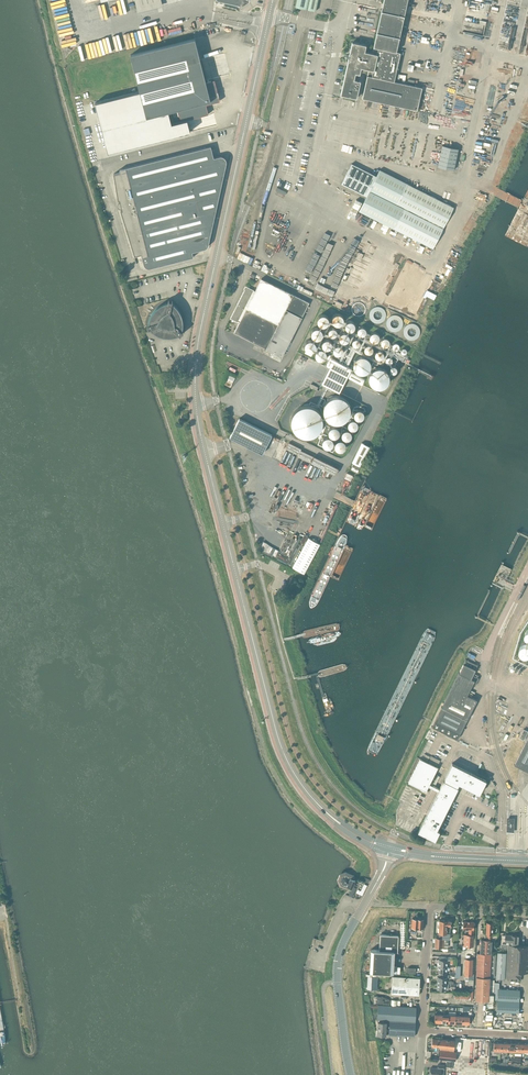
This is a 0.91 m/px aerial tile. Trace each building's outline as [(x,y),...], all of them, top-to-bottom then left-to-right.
[(318,0),(297,0),(295,7),(304,9),(311,10),(315,11),(318,0)] [(340,94),(356,98),(360,81),(354,79),(355,73),(360,74),(361,67),(367,69),(368,71),(367,75),(362,98),(417,110),(422,87),(394,81),(400,53),(396,52),(407,0),(384,0),(373,47),(374,47),(373,51),(372,51),(370,52),(370,53),(364,51),(366,45),(352,42),(349,55),(350,55),(350,56),(350,58),(349,58),(348,58),(346,71),(340,94)] [(214,80),(206,82),(195,39),(130,55),(140,93),(93,104),(105,153),(188,132),(187,127),(185,120),(208,114),(206,105),(220,101),(219,97),(214,80)] [(454,170),(458,149),(442,145),(437,167),(454,170)] [(208,245),(214,221),(226,163),(226,162),(226,161),(226,160),(226,159),(225,159),(225,158),(224,157),(223,157),(222,157),(221,156),(220,156),(219,156),(214,158),(211,146),(120,169),(120,172),(114,174),(118,200),(119,200),(120,203),(118,204),(119,207),(121,207),(122,210),(120,210),(135,256),(141,254),(144,264),(144,265),(145,266),(145,267),(146,267),(147,268),(148,268),(149,268),(150,268),(151,268),(193,257),(192,252),(204,249),(205,249),(206,248),(207,247),(208,246),(208,245)] [(341,184),(366,196),(359,211),(410,237),(409,238),(407,237),(404,243),(406,244),(415,249),(416,248),(417,249),(421,243),(433,248),(444,227),(454,207),(380,170),(376,176),(352,164),(341,184)] [(234,333),(282,357),(309,303),(261,279),(255,290),(246,286),(230,319),(239,323),(234,333)] [(148,329),(149,329),(151,330),(153,331),(154,333),(156,334),(158,334),(160,335),(161,336),(163,336),(165,337),(167,337),(169,337),(171,337),(173,336),(175,336),(177,335),(179,334),(180,336),(181,335),(182,333),(183,333),(183,332),(182,331),(182,329),(183,327),(183,325),(183,323),(183,321),(183,319),(182,317),(182,315),(181,314),(180,312),(179,310),(178,308),(177,307),(175,305),(174,304),(172,303),(172,301),(169,301),(169,300),(168,300),(168,302),(165,303),(163,304),(161,305),(160,305),(158,307),(157,308),(156,309),(155,310),(153,312),(152,313),(151,315),(150,317),(149,319),(149,321),(148,323),(148,325),(147,325),(147,326),(148,328),(148,329)] [(331,317),(331,318),(331,319),(332,320),(332,321),(333,322),(334,322),(335,323),(336,323),(337,323),(338,323),(339,323),(340,323),(340,322),(341,322),(341,321),(342,321),(342,320),(342,319),(343,318),(343,317),(342,317),(342,316),(342,315),(341,314),(340,313),(339,312),(338,312),(337,312),(336,312),(335,312),(334,313),(333,313),(333,314),(332,314),(332,315),(332,316),(331,316),(331,317)] [(316,318),(316,319),(316,320),(317,321),(317,322),(318,322),(318,323),(319,324),(320,324),(321,324),(322,325),(323,325),(323,324),(324,324),(325,324),(326,323),(326,322),(327,322),(327,321),(328,320),(328,319),(328,318),(328,317),(327,317),(327,316),(326,315),(326,314),(325,314),(324,313),(323,313),(322,313),(321,313),(320,313),(319,314),(318,314),(318,315),(317,316),(317,317),(316,317),(316,318)] [(344,323),(344,324),(344,325),(345,325),(345,326),(345,327),(346,327),(346,328),(347,328),(348,328),(349,329),(350,329),(351,328),(352,328),(353,327),(353,326),(354,326),(354,325),(354,324),(354,323),(354,322),(354,321),(353,321),(353,320),(352,320),(352,319),(351,319),(350,319),(349,319),(348,319),(347,319),(346,320),(345,321),(345,322),(344,323)] [(310,331),(310,332),(310,333),(310,334),(311,334),(311,335),(312,336),(313,336),(313,337),(314,337),(315,337),(316,337),(317,337),(318,337),(319,337),(319,336),(320,336),(320,335),(321,335),(321,334),(321,333),(322,333),(322,332),(322,331),(322,330),(321,330),(321,329),(321,328),(320,328),(320,327),(319,327),(319,326),(318,326),(317,326),(316,326),(315,326),(314,326),(313,327),(312,327),(312,328),(311,328),(311,329),(310,329),(310,330),(310,331)] [(328,329),(327,330),(327,331),(328,331),(328,332),(328,333),(329,333),(329,334),(330,334),(331,334),(332,334),(333,334),(334,334),(335,333),(336,332),(336,331),(336,330),(336,329),(336,328),(335,328),(335,327),(334,327),(333,326),(332,326),(331,326),(330,326),(329,327),(328,327),(328,328),(328,329)] [(358,330),(357,331),(358,332),(358,333),(358,334),(359,334),(359,335),(360,335),(361,335),(362,335),(363,335),(364,335),(365,334),(366,333),(366,332),(366,331),(366,330),(366,329),(366,328),(365,328),(364,327),(363,327),(362,326),(361,327),(360,327),(359,327),(359,328),(358,328),(358,329),(358,330)] [(338,335),(338,336),(339,337),(339,338),(340,339),(341,339),(341,340),(342,340),(343,340),(344,340),(345,340),(346,339),(347,339),(347,338),(348,337),(348,336),(348,335),(348,334),(348,333),(347,332),(346,331),(345,330),(344,330),(343,330),(342,330),(341,330),(341,331),(340,331),(340,332),(339,332),(339,333),(339,334),(338,334),(338,335)] [(370,337),(370,338),(370,339),(370,340),(371,341),(372,342),(373,342),(374,342),(375,342),(376,342),(377,342),(378,341),(379,340),(379,339),(379,338),(379,337),(379,336),(379,335),(378,334),(377,333),(376,333),(375,333),(375,332),(374,332),(374,333),(373,333),(372,333),(371,334),(370,335),(370,336),(370,337)] [(321,342),(321,343),(322,343),(322,344),(322,345),(323,346),(324,346),(325,347),(326,347),(327,347),(328,347),(329,346),(330,346),(330,345),(331,344),(331,343),(331,342),(331,341),(331,340),(330,339),(329,338),(328,338),(327,337),(326,337),(325,337),(325,338),(324,338),(323,338),(323,339),(322,339),(322,340),(322,341),(321,341),(321,342)] [(381,342),(381,343),(381,344),(382,345),(382,346),(383,346),(383,347),(384,347),(385,347),(386,347),(387,347),(388,346),(389,345),(389,344),(390,343),(390,342),(389,342),(389,341),(389,340),(388,340),(388,339),(387,339),(386,338),(385,338),(384,338),(383,339),(382,339),(382,340),(381,341),(381,342)] [(304,344),(304,345),(304,346),(304,347),(305,347),(305,348),(306,349),(307,350),(308,350),(309,350),(310,350),(311,350),(312,350),(312,349),(313,349),(314,348),(314,347),(315,347),(315,346),(315,345),(315,344),(315,343),(315,342),(314,341),(314,340),(313,340),(312,339),(311,339),(309,339),(308,339),(307,339),(306,340),(305,340),(305,341),(304,342),(304,343),(304,344)] [(332,348),(332,349),(333,349),(333,350),(333,351),(334,352),(335,353),(336,353),(337,353),(338,353),(339,353),(339,352),(340,352),(341,352),(341,351),(342,350),(342,349),(342,348),(342,347),(342,346),(341,346),(341,345),(340,344),(339,344),(338,343),(337,343),(336,343),(335,344),(334,344),(334,345),(333,345),(333,346),(333,347),(332,347),(332,348)] [(364,349),(364,350),(364,351),(365,351),(365,352),(366,352),(366,353),(367,353),(367,354),(368,354),(369,354),(370,354),(370,353),(371,353),(372,353),(372,352),(373,351),(373,350),(373,349),(373,348),(373,347),(372,347),(372,346),(371,346),(371,345),(370,345),(369,345),(368,345),(367,345),(366,346),(365,347),(365,348),(364,348),(364,349)] [(315,354),(315,355),(315,356),(316,357),(316,358),(317,358),(318,359),(319,359),(320,360),(321,360),(322,360),(323,359),(324,359),(324,358),(325,358),(325,357),(326,357),(326,356),(326,355),(326,354),(326,353),(326,352),(326,351),(325,351),(325,350),(324,349),(323,349),(322,348),(321,348),(320,348),(319,348),(319,349),(318,349),(317,349),(317,350),(316,350),(316,351),(315,351),(315,352),(315,353),(315,354)] [(375,354),(375,355),(375,356),(375,357),(376,357),(376,358),(377,358),(378,359),(379,359),(380,359),(381,359),(381,358),(382,358),(383,357),(383,356),(384,356),(384,355),(384,354),(384,353),(383,353),(383,352),(382,352),(382,351),(381,351),(381,350),(380,350),(379,350),(378,350),(378,351),(377,351),(376,352),(375,353),(375,354)] [(352,362),(352,363),(352,364),(353,365),(353,366),(353,367),(354,368),(355,369),(356,370),(357,371),(358,371),(359,371),(360,372),(361,372),(362,372),(363,371),(364,371),(365,371),(366,370),(367,370),(367,369),(368,368),(369,367),(369,366),(369,365),(370,365),(370,364),(370,363),(370,362),(370,361),(369,360),(369,359),(368,358),(368,357),(367,357),(367,356),(366,356),(365,355),(364,355),(363,354),(362,354),(361,354),(360,354),(359,354),(359,355),(358,355),(357,355),(356,356),(355,357),(354,357),(354,358),(353,359),(353,360),(353,361),(352,362)] [(351,368),(330,358),(327,365),(330,367),(322,383),(339,392),(347,377),(349,372),(351,368)] [(368,375),(368,376),(368,377),(368,378),(368,379),(369,380),(369,381),(370,382),(371,383),(372,384),(373,385),(374,385),(375,386),(376,386),(377,386),(378,386),(379,386),(380,386),(381,386),(382,385),(383,385),(384,384),(385,384),(385,383),(386,382),(387,382),(387,381),(387,380),(388,379),(388,378),(388,377),(388,376),(388,375),(388,374),(388,373),(387,372),(387,371),(387,370),(386,370),(385,369),(385,368),(384,368),(383,367),(382,367),(381,366),(380,366),(379,366),(378,366),(377,366),(376,366),(375,366),(374,367),(373,367),(372,368),(371,369),(370,370),(369,371),(369,372),(368,373),(368,374),(368,375)] [(350,372),(347,377),(361,385),(364,379),(350,372)] [(229,375),(224,384),(230,387),(235,378),(229,375)] [(331,421),(334,422),(337,422),(340,421),(342,420),(345,419),(347,417),(348,414),(349,411),(350,409),(349,406),(349,403),(348,401),(346,399),(344,397),(342,396),(340,395),(337,394),(335,394),(332,395),(330,396),(328,397),(326,399),(324,401),(323,403),(322,406),(322,409),(322,411),(323,414),(325,416),(326,419),(329,420),(331,421)] [(302,435),(305,435),(309,435),(312,434),(315,432),(318,430),(320,427),(321,424),(321,420),(321,417),(320,413),(319,411),(317,408),(314,406),(311,405),(309,404),(306,404),(304,404),(301,404),(298,405),(296,407),(294,408),(292,411),(291,414),(290,417),(290,419),(290,422),(291,425),(293,428),(294,431),(297,432),(299,434),(302,435)] [(355,417),(355,418),(356,418),(356,419),(357,419),(358,419),(359,419),(360,419),(361,419),(361,418),(362,418),(363,417),(363,416),(364,415),(364,414),(364,413),(363,413),(363,412),(363,411),(362,411),(362,410),(361,410),(360,409),(359,409),(358,409),(357,409),(357,410),(356,410),(355,411),(354,412),(354,413),(354,414),(354,415),(354,416),(355,417)] [(272,435),(239,419),(230,438),(262,454),(272,435)] [(348,426),(348,427),(349,427),(349,428),(350,428),(350,429),(351,429),(352,429),(353,429),(354,429),(355,428),(356,428),(356,427),(357,426),(357,425),(357,424),(357,423),(357,422),(356,421),(355,420),(354,420),(353,419),(352,419),(351,419),(350,420),(349,420),(348,421),(348,422),(347,423),(347,424),(347,425),(348,426)] [(329,427),(329,428),(328,429),(328,430),(327,431),(328,432),(328,434),(328,435),(329,436),(330,436),(331,437),(333,437),(334,437),(335,437),(336,436),(337,436),(337,435),(338,434),(339,433),(339,432),(339,431),(339,430),(339,429),(338,428),(337,427),(336,427),(336,426),(335,426),(333,426),(332,426),(331,426),(330,426),(329,427)] [(341,434),(341,435),(341,436),(342,437),(342,438),(343,438),(343,439),(344,439),(345,439),(346,439),(347,439),(348,439),(349,439),(349,438),(350,438),(350,437),(351,436),(351,435),(351,434),(351,433),(350,432),(350,431),(349,431),(349,430),(348,430),(347,430),(347,429),(346,429),(345,430),(344,430),(343,430),(343,431),(342,431),(342,432),(341,433),(341,434)] [(323,437),(322,438),(322,439),(321,440),(321,442),(321,443),(321,444),(322,445),(323,446),(324,447),(325,447),(326,447),(327,447),(328,447),(329,447),(330,446),(331,445),(332,445),(332,444),(332,443),(332,442),(332,441),(332,439),(331,438),(330,437),(329,436),(328,436),(327,436),(326,436),(325,436),(324,437),(323,437)] [(335,440),(334,441),(334,442),(333,443),(333,445),(333,446),(334,447),(334,448),(335,449),(336,449),(337,450),(338,450),(339,450),(340,450),(342,450),(342,449),(343,448),(344,447),(345,446),(345,444),(344,442),(344,441),(343,441),(342,440),(341,439),(340,439),(339,439),(338,439),(337,439),(336,440),(335,440)] [(361,443),(352,462),(360,466),(370,446),(361,443)] [(314,553),(304,548),(293,568),(304,574),(314,553)] [(466,659),(460,671),(459,671),(458,671),(459,672),(442,705),(467,718),(477,699),(478,699),(467,693),(471,684),(475,686),(479,678),(477,677),(478,676),(473,673),(478,665),(466,659)] [(467,718),(442,705),(441,706),(442,706),(433,725),(432,724),(432,725),(458,738),(458,737),(457,737),(467,718),(468,718),(467,718)] [(524,729),(519,738),(524,740),(527,732),(527,731),(524,729)] [(527,771),(527,738),(515,764),(514,764),(527,771)] [(424,790),(426,791),(428,786),(438,791),(418,831),(435,840),(439,831),(437,830),(458,787),(457,787),(459,783),(479,793),(486,780),(452,763),(445,776),(446,777),(444,780),(443,780),(439,789),(429,784),(438,767),(420,758),(417,757),(405,780),(408,782),(422,789),(420,792),(408,785),(401,798),(414,804),(412,807),(409,805),(400,824),(413,830),(421,811),(419,810),(420,807),(426,795),(423,793),(424,790)] [(508,817),(507,817),(506,832),(514,832),(514,818),(508,817)] [(350,886),(351,887),(352,887),(352,886),(354,886),(356,881),(354,881),(355,880),(355,879),(354,879),(355,878),(354,875),(346,871),(340,874),(337,880),(339,885),(346,889),(349,888),(350,886)] [(439,933),(450,933),(451,920),(441,920),(440,921),(439,933)] [(463,921),(463,929),(469,929),(469,934),(464,934),(464,946),(475,947),(476,940),(473,940),(474,921),(463,921)] [(369,971),(393,972),(394,951),(397,951),(398,935),(380,934),(379,950),(371,949),(369,971)] [(508,944),(518,945),(518,935),(505,934),(505,941),(508,942),(508,944)] [(447,946),(448,939),(444,939),(444,938),(439,937),(436,937),(435,947),(444,948),(444,945),(447,946)] [(478,953),(475,999),(489,1000),(488,1008),(493,1008),(494,980),(490,979),(490,977),(495,977),(496,954),(494,954),(494,940),(492,940),(487,940),(481,939),(480,953),(478,953)] [(506,980),(520,980),(521,973),(527,973),(527,946),(508,945),(506,980)] [(505,979),(506,958),(506,953),(497,953),(496,979),(505,979)] [(465,975),(472,975),(473,959),(466,959),(465,975)] [(391,991),(391,993),(417,995),(419,995),(420,978),(392,977),(391,991)] [(498,989),(497,1011),(519,1012),(520,990),(498,989)] [(455,991),(454,999),(469,1000),(469,991),(455,991)] [(390,1005),(390,1000),(383,997),(375,996),(374,1003),(390,1005)] [(377,1019),(390,1020),(415,1022),(416,1007),(378,1005),(371,1004),(371,1007),(378,1008),(377,1019)] [(389,1034),(390,1020),(377,1019),(377,1020),(378,1020),(378,1019),(379,1020),(379,1022),(378,1022),(377,1034),(386,1035),(386,1034),(389,1034)] [(390,1020),(389,1034),(389,1035),(414,1036),(415,1022),(390,1020)] [(454,1051),(455,1040),(432,1038),(432,1046),(440,1047),(439,1059),(442,1060),(442,1062),(455,1063),(456,1052),(454,1051)] [(444,1065),(438,1064),(438,1068),(430,1068),(430,1074),(444,1074),(444,1065)]
